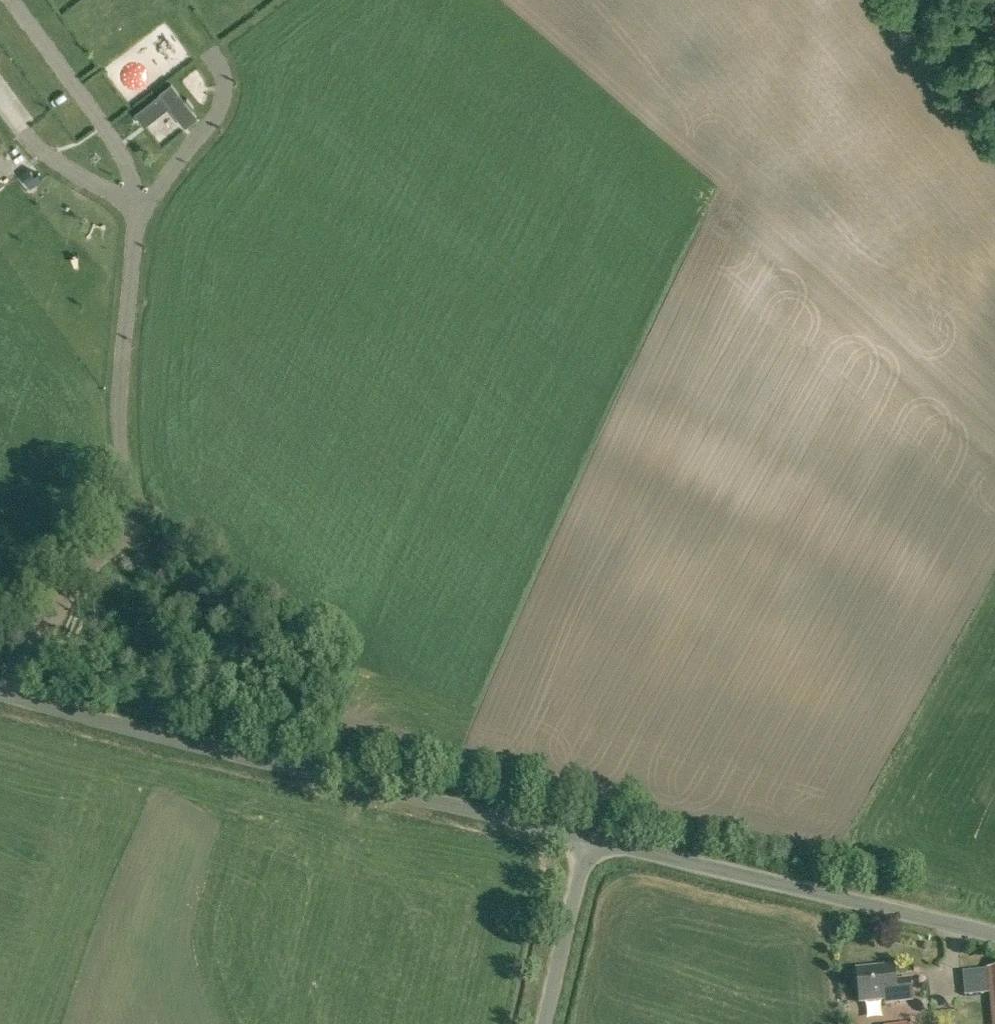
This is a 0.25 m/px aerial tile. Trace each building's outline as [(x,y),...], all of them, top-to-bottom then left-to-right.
[(893,969),(856,973),(860,1002),(884,1000),(885,1003),(911,1000),(909,981),(894,983),(893,969)] [(926,1023),(967,1023),(968,1010),(926,1010),(926,1023)]
